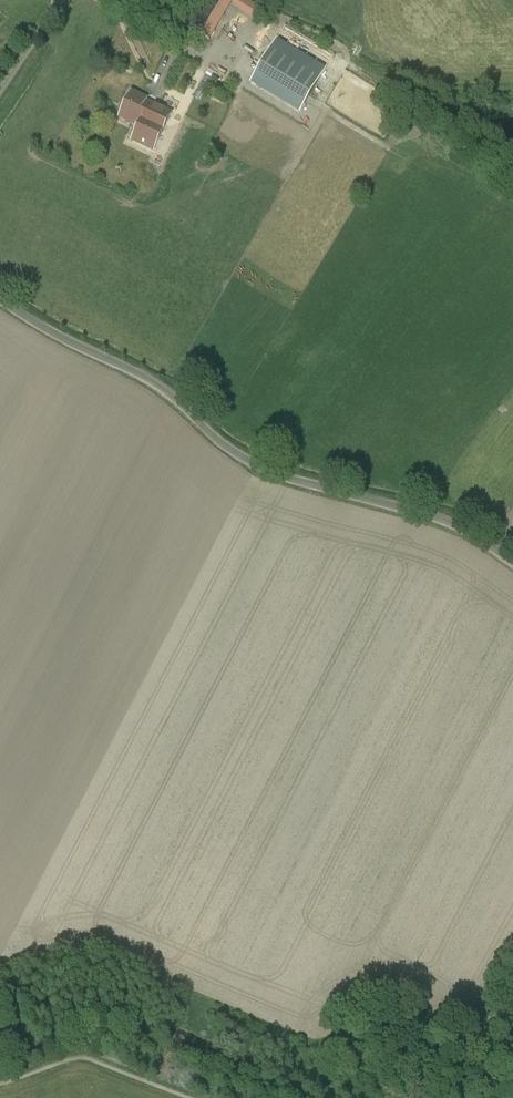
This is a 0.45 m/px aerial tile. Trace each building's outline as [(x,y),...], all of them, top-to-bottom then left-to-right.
[(247,0),(198,0),(183,26),(209,42),(234,0),(251,10),(254,5),(247,0)] [(275,40),(257,71),(306,100),(324,70),(275,40)] [(139,126),(133,139),(153,148),(171,111),(132,92),(120,117),(139,126)]
